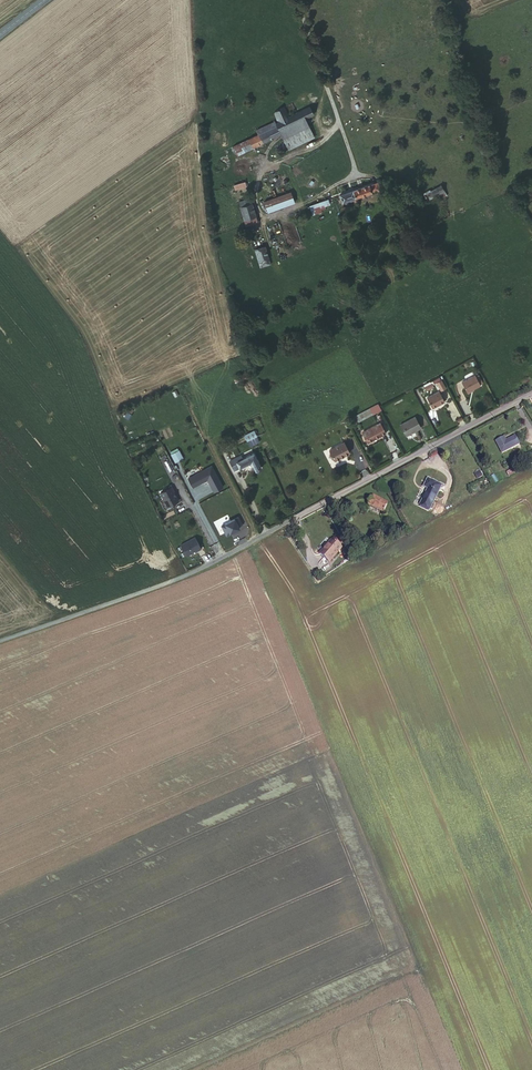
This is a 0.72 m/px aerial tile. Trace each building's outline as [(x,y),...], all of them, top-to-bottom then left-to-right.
[(282,128),(308,115),(316,111),(312,102),(300,108),(291,111),(288,103),(278,107),(282,117),(278,119),(282,128)] [(311,124),(308,115),(282,128),(286,135),(311,124)] [(270,133),(282,128),(278,119),(267,124),(270,133)] [(254,141),(270,133),(267,124),(260,128),(261,132),(252,136),(254,141)] [(315,132),(311,124),(286,135),(290,144),(315,132)] [(240,148),(254,141),(252,136),(238,143),(240,148)] [(360,184),(353,188),(356,196),(358,201),(359,203),(366,200),(364,193),(383,185),(379,176),(360,184)] [(439,189),(443,186),(440,179),(429,184),(428,183),(422,185),(423,187),(420,189),(424,196),(439,189)] [(248,186),(246,180),(233,184),(234,190),(248,186)] [(353,188),(340,193),(343,202),(347,201),(356,196),(353,188)] [(531,194),(531,188),(523,192),(526,197),(531,194)] [(295,201),(291,191),(265,201),(269,211),(295,201)] [(244,218),(256,215),(252,202),(251,203),(249,196),(238,200),(244,218)] [(356,196),(347,201),(349,205),(358,201),(356,196)] [(328,208),(326,204),(318,206),(315,207),(317,215),(324,213),(323,209),(328,208)] [(258,221),(256,215),(244,218),(246,225),(258,221)] [(276,246),(283,244),(278,223),(270,225),(276,246)] [(270,262),(264,245),(254,248),(259,265),(270,262)] [(244,378),(242,372),(233,376),(235,383),(244,378)] [(483,387),(478,376),(464,383),(470,394),(483,387)] [(434,409),(445,402),(440,391),(428,398),(434,409)] [(382,408),(379,402),(371,405),(375,412),(382,408)] [(407,435),(422,428),(416,417),(401,425),(407,435)] [(378,438),(386,434),(380,423),(363,432),(368,441),(377,436),(378,438)] [(254,430),(244,435),(249,447),(259,442),(254,430)] [(519,444),(515,437),(507,441),(504,436),(497,441),(504,453),(519,444)] [(333,459),(348,451),(343,440),(328,447),(333,459)] [(179,450),(170,454),(174,463),(183,458),(179,450)] [(251,457),(240,462),(235,465),(238,471),(249,465),(254,463),(251,457)] [(235,465),(240,462),(239,459),(227,465),(231,474),(238,471),(235,465)] [(258,472),(254,463),(249,465),(253,474),(258,472)] [(187,480),(192,489),(205,481),(212,493),(220,489),(209,468),(187,480)] [(425,479),(421,486),(426,489),(418,505),(427,510),(439,487),(425,479)] [(161,494),(167,506),(169,507),(179,502),(174,493),(175,493),(172,488),(161,494)] [(371,496),(367,506),(381,514),(386,503),(371,496)] [(329,533),(317,550),(327,556),(339,540),(329,533)] [(180,547),(186,558),(196,552),(197,553),(201,551),(194,539),(180,547)]
